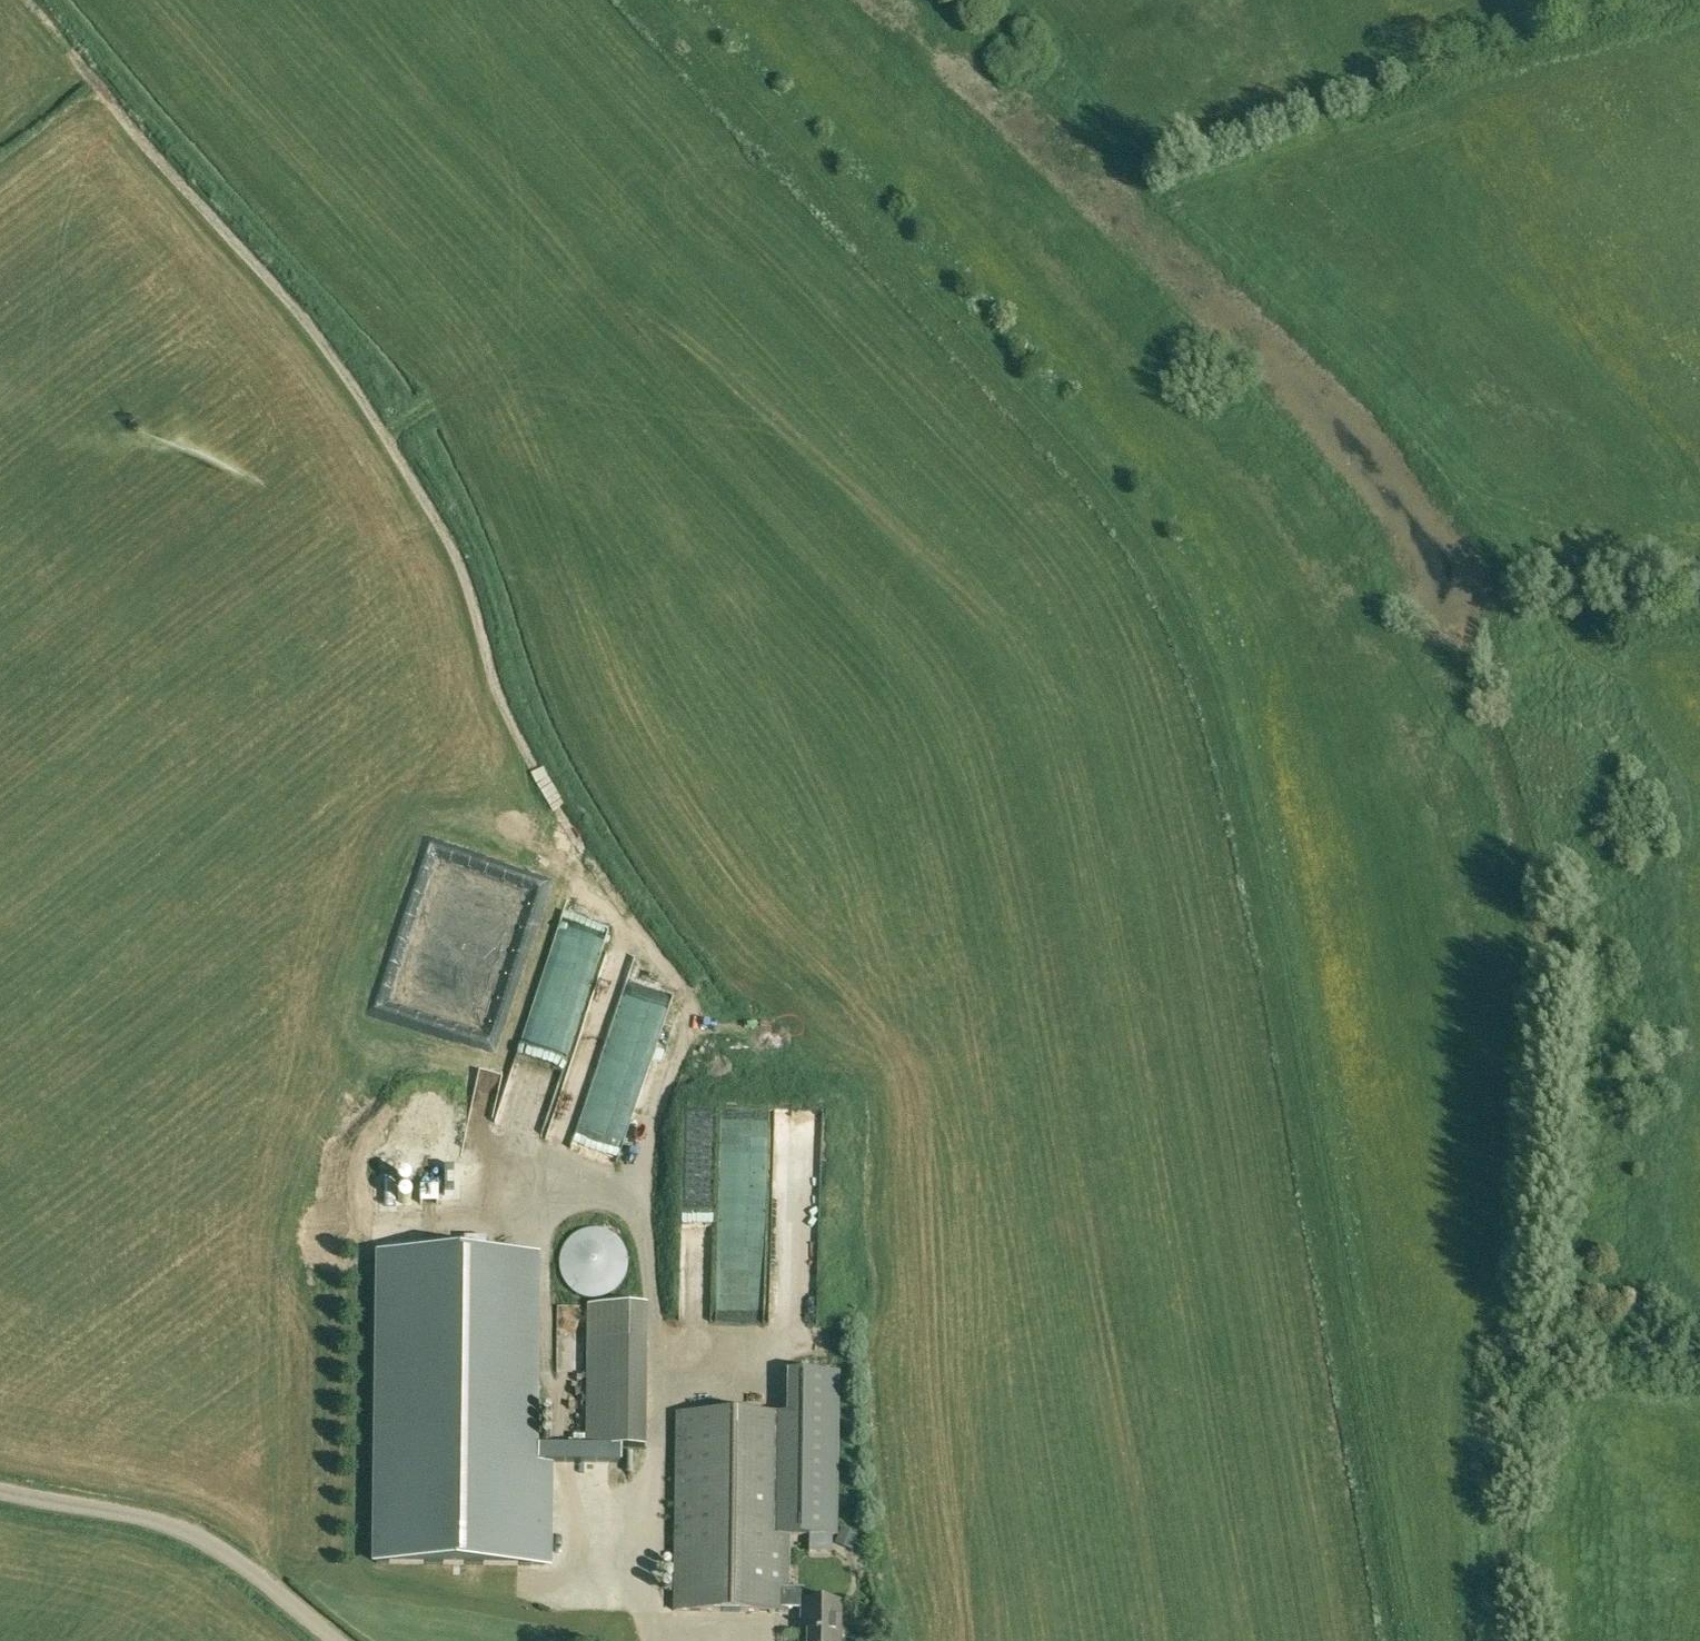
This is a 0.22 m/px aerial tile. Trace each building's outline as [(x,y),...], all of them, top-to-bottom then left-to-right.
[(765,1172),(793,1170),(792,1143),(763,1145),(765,1172)] [(561,1274),(573,1291),(593,1297),(613,1291),(626,1274),(626,1253),(613,1236),(593,1229),(573,1236),(561,1253),(561,1274)] [(695,1266),(710,1263),(706,1244),(691,1247),(695,1266)] [(535,1255),(380,1253),(377,1563),(551,1565),(552,1463),(533,1463),(535,1255)] [(586,1341),(585,1450),(645,1451),(647,1341),(647,1306),(587,1306),(586,1341)] [(787,1371),(787,1413),(675,1412),(672,1612),(788,1613),(788,1608),(802,1608),(802,1621),(808,1622),(808,1640),(839,1640),(840,1602),(803,1602),(803,1588),(788,1588),(789,1533),(836,1534),(838,1371),(787,1371)] [(835,1545),(851,1551),(857,1537),(841,1530),(835,1545)]
